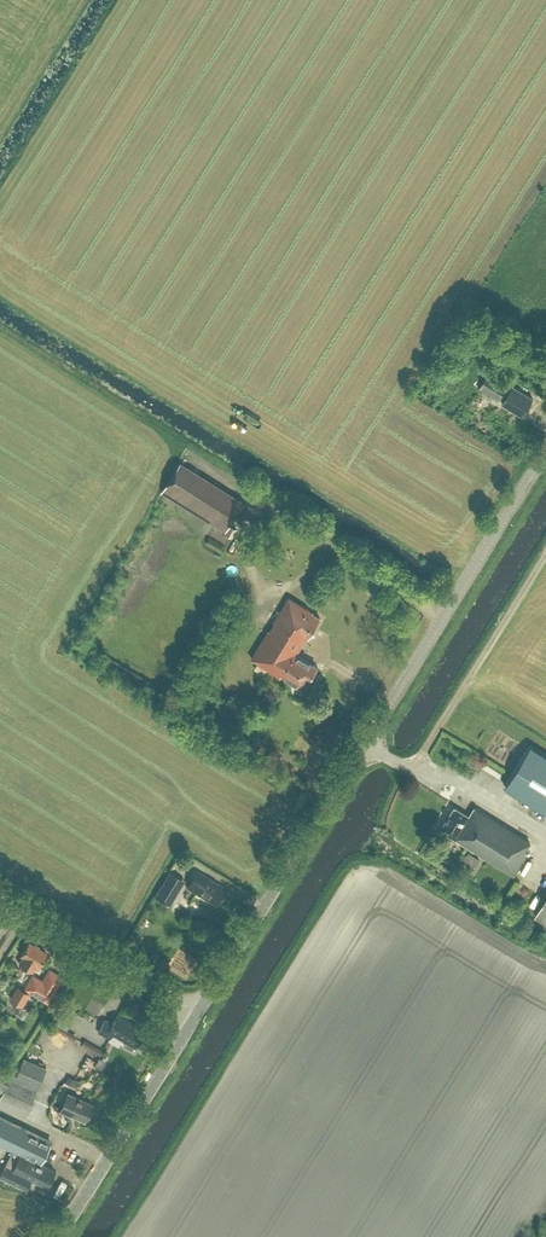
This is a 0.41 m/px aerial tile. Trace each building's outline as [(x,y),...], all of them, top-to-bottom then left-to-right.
[(513,388),(489,373),(480,389),(503,404),(521,416),(531,399),(513,387),(513,388)] [(225,532),(245,501),(182,460),(162,491),(225,532)] [(307,638),(321,617),(290,598),(275,621),(276,621),(270,630),(259,623),(241,651),(281,676),(282,673),(305,687),(318,666),(299,655),(304,647),(302,646),(307,638)] [(545,812),(545,754),(531,745),(514,773),(505,787),(545,812)] [(531,842),(474,807),(468,816),(454,807),(442,827),(450,832),(448,835),(515,876),(528,854),(525,852),(531,842)] [(217,905),(226,889),(196,871),(186,886),(217,905)] [(178,885),(182,880),(169,873),(160,887),(171,894),(177,885),(178,885)] [(535,916),(545,923),(545,898),(535,916)] [(12,929),(5,926),(0,937),(0,947),(3,948),(12,929)] [(29,942),(21,955),(23,956),(19,962),(32,971),(35,967),(37,968),(46,952),(29,942)] [(32,974),(24,987),(47,1001),(54,988),(32,974)] [(30,994),(17,986),(9,998),(22,1006),(30,994)] [(135,1046),(144,1031),(117,1015),(111,1024),(105,1020),(98,1032),(109,1038),(112,1033),(125,1040),(123,1044),(132,1049),(133,1046),(135,1046)] [(53,1030),(70,1039),(62,1054),(69,1058),(75,1047),(80,1050),(78,1054),(89,1060),(96,1046),(56,1026),(53,1030)] [(26,1112),(46,1067),(24,1057),(18,1070),(0,1062),(0,1089),(3,1091),(0,1097),(0,1100),(26,1112)] [(67,1093),(59,1111),(68,1115),(69,1113),(84,1121),(92,1104),(67,1093)] [(0,1176),(23,1187),(28,1178),(47,1187),(55,1171),(40,1163),(51,1142),(50,1141),(50,1142),(0,1117),(0,1144),(13,1150),(0,1176)]
